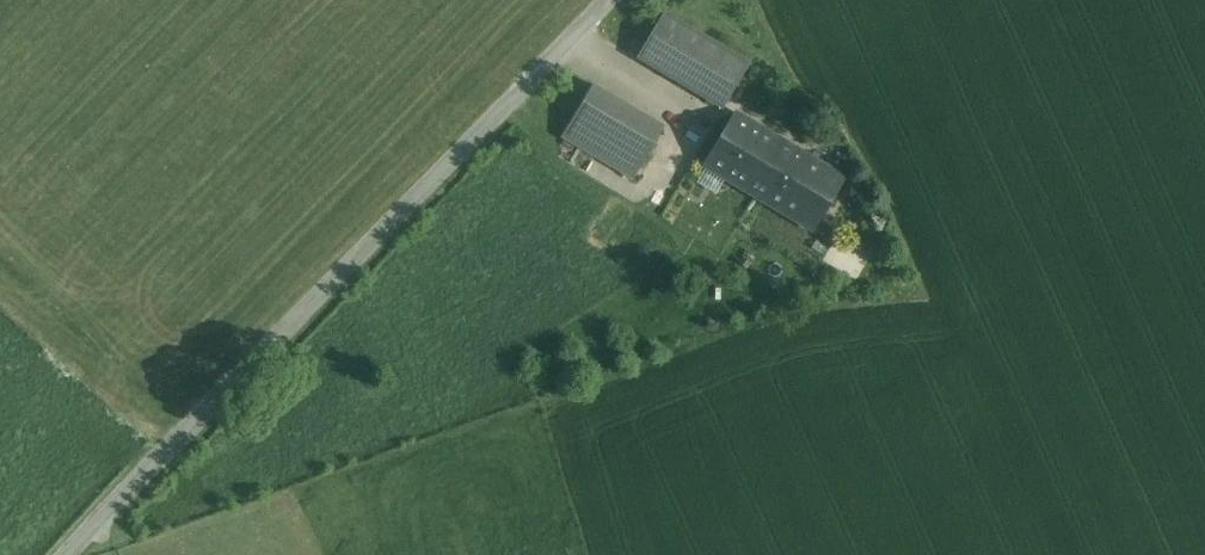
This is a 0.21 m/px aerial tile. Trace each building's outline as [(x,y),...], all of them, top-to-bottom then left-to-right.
[(749,64),(665,14),(639,57),(723,107),(749,64)] [(663,128),(593,86),(562,137),(632,180),(653,145),(655,142),(658,136),(663,128)] [(795,151),(735,115),(705,165),(719,173),(765,200),(795,151)] [(665,149),(666,147),(665,144),(664,142),(662,141),(659,140),(657,141),(655,142),(653,145),(653,147),(654,150),(655,152),(657,153),(660,153),(662,153),(664,151),(665,149)] [(843,180),(795,151),(765,200),(813,229),(843,180)] [(719,173),(705,165),(698,176),(712,184),(719,173)]
